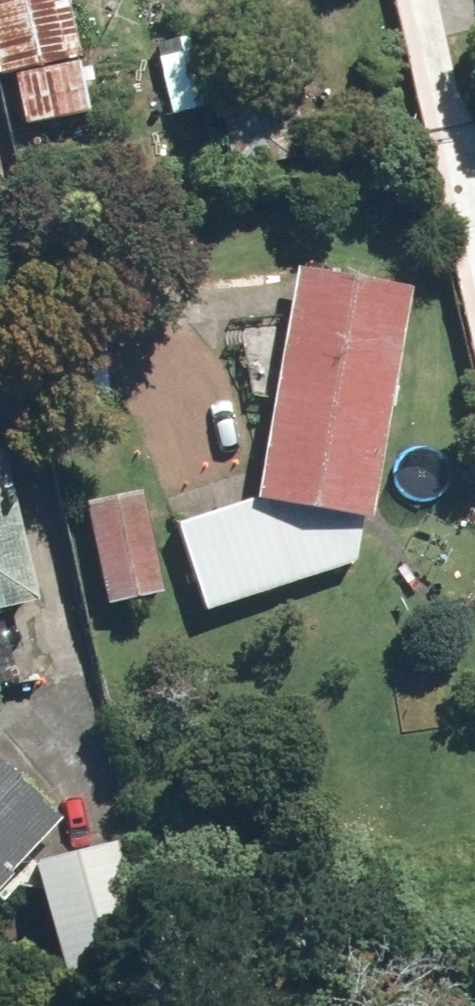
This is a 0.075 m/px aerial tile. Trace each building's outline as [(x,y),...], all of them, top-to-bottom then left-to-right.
[(84,59),(74,0),(0,0),(0,73),(18,70),(27,122),(92,111),(84,59)] [(190,29),(157,36),(174,115),(207,108),(190,29)] [(292,63),(216,79),(234,167),(310,151),(292,63)] [(369,511),(380,513),(419,283),(306,264),(267,493),(185,519),(212,605),(361,559),(369,511)] [(50,593),(13,445),(0,448),(0,606),(50,593)] [(97,506),(112,598),(172,589),(156,497),(97,506)] [(0,616),(0,684),(21,680),(8,614),(0,616)] [(75,818),(0,749),(0,899),(75,818)] [(117,841),(45,859),(76,977),(148,958),(117,841)]
